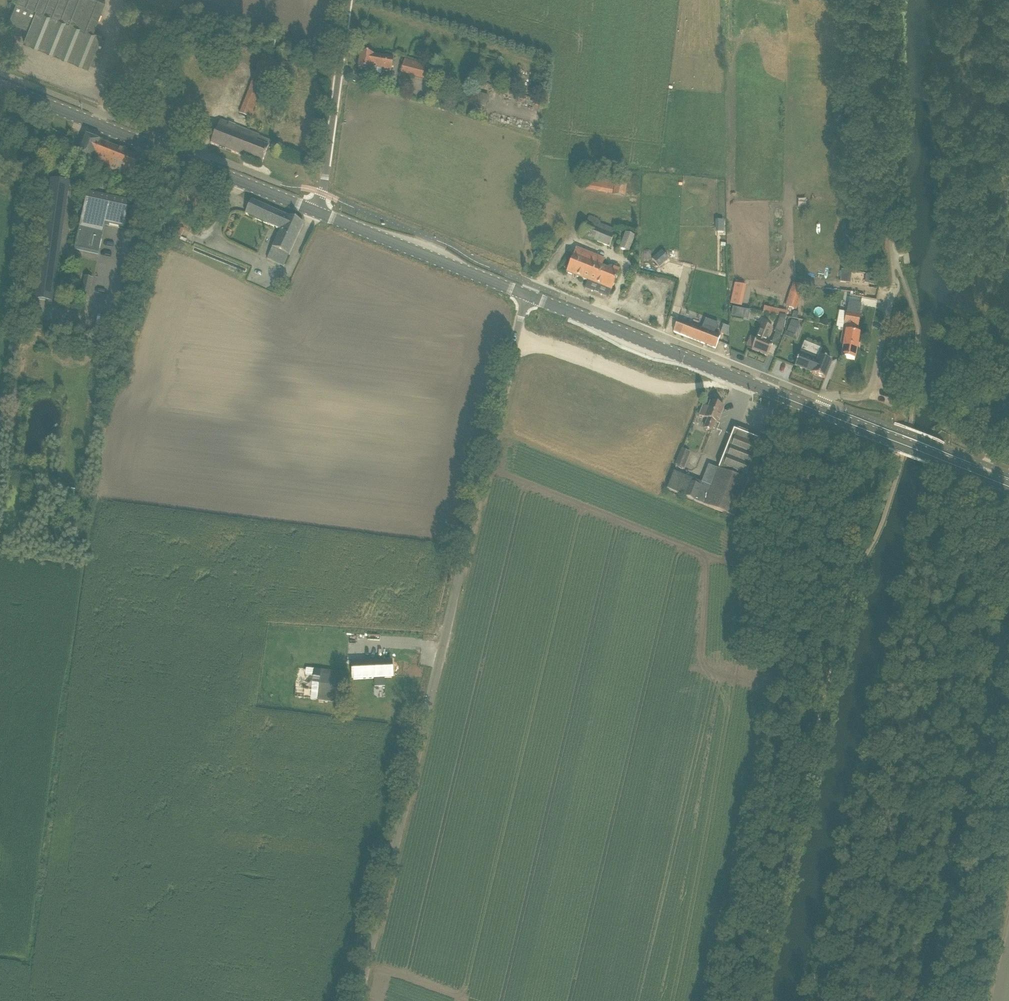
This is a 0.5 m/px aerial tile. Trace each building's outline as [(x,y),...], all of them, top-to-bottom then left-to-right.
[(105,1),(103,0),(17,0),(16,1),(9,20),(23,26),(24,24),(30,26),(24,41),(88,67),(90,63),(95,65),(105,41),(99,38),(101,35),(92,32),(105,1)] [(361,53),(358,69),(370,71),(370,72),(371,73),(371,74),(382,76),(383,75),(390,76),(393,59),(371,55),(361,53)] [(266,91),(278,59),(264,54),(240,114),(252,118),(264,90),(266,91)] [(426,80),(430,66),(405,59),(401,74),(426,80)] [(220,120),(214,135),(211,144),(262,164),(268,147),(270,140),(258,136),(259,135),(220,120)] [(139,157),(84,135),(76,156),(99,165),(101,161),(132,173),(139,157)] [(623,196),(625,184),(616,183),(614,195),(623,196)] [(106,227),(125,230),(130,202),(87,194),(80,233),(104,237),(106,227)] [(283,267),(303,224),(252,200),(245,215),(280,231),(267,259),(283,267)] [(581,236),(595,242),(601,224),(599,223),(601,220),(589,215),(581,236)] [(612,228),(601,224),(595,242),(609,247),(614,235),(612,235),(614,229),(612,228)] [(625,233),(618,249),(628,253),(635,237),(625,233)] [(586,266),(591,254),(576,248),(566,273),(580,278),(585,266),(586,266)] [(659,268),(669,260),(661,251),(652,259),(659,268)] [(585,266),(580,278),(611,291),(619,270),(612,267),(611,270),(602,267),(604,259),(591,254),(586,266),(585,266)] [(689,272),(685,288),(694,290),(698,274),(689,272)] [(731,304),(744,307),(748,285),(735,283),(731,304)] [(804,286),(793,283),(785,307),(796,310),(804,286)] [(90,292),(82,290),(80,297),(89,299),(90,292)] [(744,319),(746,311),(733,308),(731,317),(744,319)] [(846,311),(840,343),(843,344),(842,358),(854,360),(859,334),(854,334),(855,328),(857,328),(860,314),(846,311)] [(787,330),(796,334),(801,323),(792,319),(787,330)] [(720,336),(713,334),(717,324),(706,320),(702,330),(678,320),(673,332),(716,348),(720,336)] [(779,320),(779,322),(774,333),(781,335),(782,332),(785,321),(779,320)] [(772,328),(762,324),(752,350),(768,356),(772,345),(767,343),(772,328)] [(728,328),(723,326),(720,334),(728,338),(728,328)] [(825,379),(831,363),(800,351),(795,366),(812,373),(812,374),(825,379)] [(717,422),(723,408),(711,403),(708,409),(703,406),(699,416),(708,419),(704,428),(712,431),(716,421),(717,422)] [(674,472),(666,490),(734,517),(747,483),(751,484),(767,443),(734,430),(718,469),(708,466),(701,483),(674,472)] [(684,469),(690,452),(682,449),(675,466),(684,469)] [(353,680),(392,678),(391,662),(352,664),(353,680)] [(342,704),(346,673),(299,667),(295,698),(342,704)]
